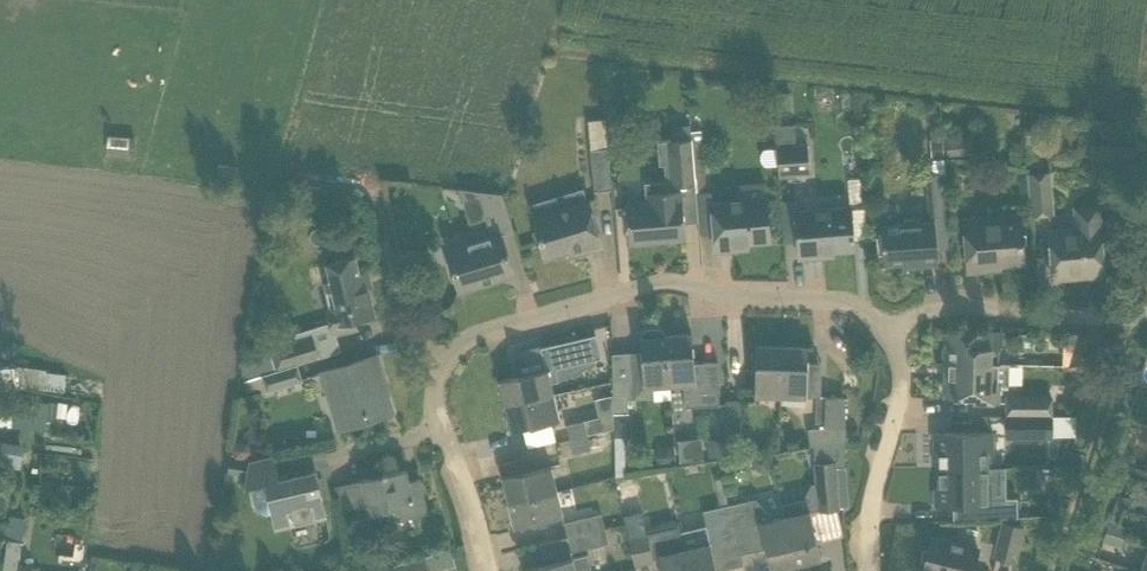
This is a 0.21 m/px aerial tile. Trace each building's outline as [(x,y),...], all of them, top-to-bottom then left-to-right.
[(587,120),(590,149),(608,148),(605,119),(587,120)] [(774,125),(778,179),(796,177),(796,173),(809,172),(807,143),(795,144),(793,123),(774,125)] [(691,139),(690,139),(689,124),(674,126),(675,140),(674,140),(676,163),(670,164),(672,183),(647,185),(648,202),(625,204),(629,244),(686,239),(682,199),(681,199),(680,188),(695,186),(691,139)] [(691,133),(691,139),(695,186),(696,191),(705,191),(700,130),(691,130),(691,133)] [(107,134),(106,145),(128,147),(133,147),(134,136),(107,134)] [(941,137),(929,138),(930,157),(943,156),(941,137)] [(946,139),(947,155),(972,153),(971,137),(946,139)] [(1027,172),(1030,214),(1053,212),(1050,171),(1027,172)] [(952,248),(947,186),(945,186),(944,173),(926,174),(929,220),(916,221),(915,216),(902,217),(902,222),(880,224),(883,265),(921,262),(922,266),(938,264),(937,249),(952,248)] [(711,204),(713,233),(715,251),(740,249),(740,243),(769,240),(766,194),(765,194),(763,181),(737,184),(739,201),(711,204)] [(492,236),(447,250),(459,290),(512,274),(500,235),(513,231),(507,208),(502,194),(491,193),(483,192),(460,189),(464,201),(480,196),(486,218),(492,236)] [(585,251),(601,246),(586,197),(532,215),(545,257),(583,246),(585,251)] [(823,256),(823,252),(854,249),(850,204),(795,207),(799,258),(823,256)] [(877,204),(864,205),(866,220),(878,219),(877,204)] [(1049,231),(1052,273),(1082,271),(1083,276),(1104,274),(1100,227),(1098,206),(1076,208),(1077,228),(1049,231)] [(964,216),(966,247),(968,271),(990,269),(990,264),(1023,262),(1021,233),(1029,232),(1027,211),(964,216)] [(328,281),(323,282),(329,309),(325,310),(328,323),(332,336),(335,335),(358,329),(356,320),(376,315),(367,278),(371,277),(369,270),(360,273),(356,255),(333,262),(324,264),(328,281)] [(328,323),(295,333),(296,338),(312,334),(319,357),(340,350),(335,335),(332,336),(328,323)] [(668,385),(664,336),(663,336),(663,332),(659,329),(646,330),(643,334),(643,337),(640,337),(643,378),(613,381),(614,413),(629,412),(628,399),(634,398),(650,396),(654,393),(653,386),(668,385)] [(946,331),(945,362),(997,363),(998,348),(1001,349),(1001,333),(946,331)] [(692,333),(664,336),(668,385),(683,384),(685,406),(718,404),(718,393),(720,393),(717,361),(694,363),(692,333)] [(1069,366),(1088,372),(1098,339),(1079,333),(1069,366)] [(270,353),(261,356),(266,372),(267,373),(277,370),(297,364),(319,357),(312,334),(296,338),(268,347),(270,353)] [(546,369),(500,380),(505,404),(553,392),(550,382),(558,380),(555,367),(601,357),(595,334),(540,347),(546,369)] [(754,394),(779,395),(781,346),(756,345),(754,394)] [(781,346),(779,395),(819,396),(820,371),(807,370),(808,347),(781,346)] [(321,371),(339,429),(393,412),(376,355),(321,371)] [(997,363),(945,362),(944,397),(973,397),(973,401),(1000,402),(1000,384),(1008,384),(1008,363),(997,363)] [(266,372),(260,374),(264,385),(266,392),(302,380),(297,364),(277,370),(267,373),(266,372)] [(553,392),(505,404),(512,430),(535,425),(559,419),(554,392),(553,392)] [(809,444),(813,443),(844,438),(844,396),(824,395),(824,425),(806,429),(809,444)] [(1004,397),(1004,415),(1051,416),(1051,397),(1004,397)] [(725,399),(725,417),(741,417),(740,399),(725,399)] [(12,422),(12,402),(0,401),(0,422),(12,422)] [(614,414),(614,433),(628,432),(628,414),(614,414)] [(1051,416),(1004,415),(1004,436),(1051,436),(1051,416)] [(569,438),(587,434),(597,432),(593,417),(566,423),(569,438)] [(993,432),(935,433),(935,448),(940,448),(940,468),(988,468),(988,450),(993,450),(993,432)] [(587,434),(569,438),(572,452),(590,448),(587,434)] [(706,439),(708,456),(724,455),(723,437),(706,439)] [(780,503),(783,517),(784,516),(795,564),(820,558),(810,511),(819,509),(838,507),(835,467),(844,466),(844,438),(813,443),(814,461),(813,461),(815,482),(810,483),(804,495),(805,497),(780,503)] [(17,467),(21,445),(0,441),(0,464),(17,467)] [(625,471),(624,448),(615,448),(615,471),(625,471)] [(767,453),(750,456),(752,465),(761,471),(770,469),(767,453)] [(263,514),(267,515),(271,515),(274,527),(325,516),(317,476),(316,475),(316,473),(315,473),(314,472),(312,471),(310,471),(289,476),(288,475),(287,474),(286,474),(285,474),(284,475),(284,476),(284,477),(280,478),(274,455),(248,461),(248,462),(246,475),(248,485),(250,484),(255,507),(257,510),(260,512),(263,514)] [(230,460),(228,472),(246,475),(248,462),(230,460)] [(503,476),(509,501),(557,490),(551,465),(503,476)] [(941,489),(936,489),(936,504),(973,503),(973,519),(1017,517),(1017,497),(1006,497),(994,497),(994,483),(988,484),(988,468),(940,468),(941,489)] [(368,514),(390,509),(389,505),(397,503),(401,519),(427,513),(420,478),(409,481),(406,469),(351,482),(357,507),(366,505),(368,514)] [(557,490),(509,501),(515,527),(563,516),(557,490)] [(1114,505),(1132,511),(1135,501),(1117,495),(1114,505)] [(755,498),(727,504),(733,528),(759,522),(770,570),(795,564),(784,516),(783,517),(773,519),(755,498)] [(680,533),(689,570),(716,570),(710,543),(735,537),(733,528),(727,504),(702,510),(705,526),(680,531),(681,533),(680,533)] [(652,557),(649,541),(647,531),(645,532),(641,511),(623,516),(634,565),(653,561),(652,557)] [(563,522),(566,537),(605,528),(601,512),(563,522)] [(21,540),(25,517),(9,514),(5,538),(7,538),(2,570),(16,570),(21,540)] [(1109,520),(1106,530),(1124,536),(1128,526),(1109,520)] [(996,555),(1014,560),(1022,528),(1004,523),(996,555)] [(605,528),(566,537),(569,551),(608,542),(605,528)] [(1124,536),(1106,530),(1102,540),(1121,546),(1124,536)] [(680,533),(656,539),(663,570),(689,570),(680,533)] [(978,548),(932,537),(923,570),(972,570),(978,548)] [(1138,570),(1141,570),(1146,570),(1146,544),(1138,570)] [(525,570),(591,570),(587,554),(524,569),(525,570)] [(394,565),(396,570),(427,570),(423,557),(394,565)] [(358,570),(367,570),(369,562),(354,559),(352,570),(358,570)]
